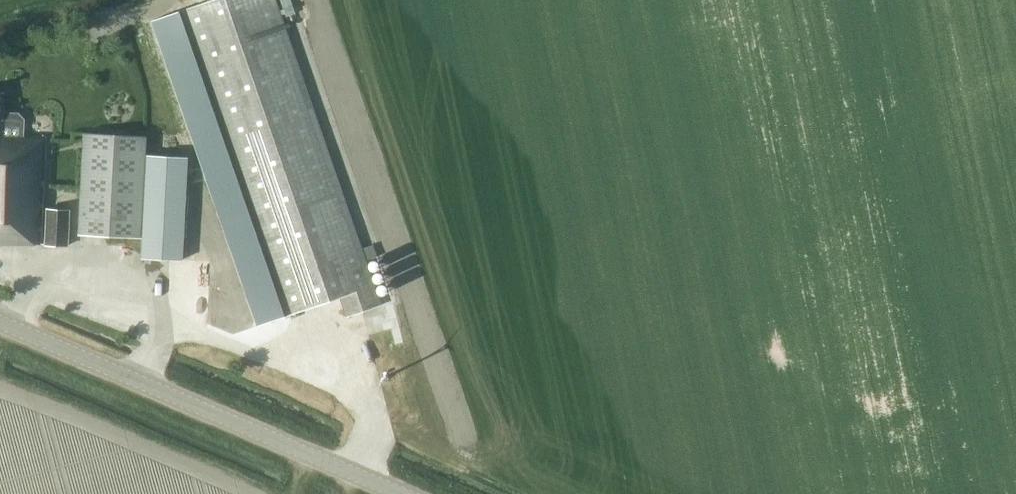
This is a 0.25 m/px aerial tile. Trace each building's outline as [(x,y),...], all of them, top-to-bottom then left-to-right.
[(207,0),(180,10),(286,316),(340,298),(347,318),(382,306),(366,261),(373,258),(369,246),(362,249),(276,0),(207,0)] [(44,137),(24,137),(25,119),(19,112),(2,111),(2,93),(0,93),(0,243),(40,244),(44,137)] [(183,261),(188,157),(146,154),(147,136),(83,132),(78,235),(142,239),(141,259),(183,261)] [(68,246),(70,209),(46,208),(44,245),(68,246)]
